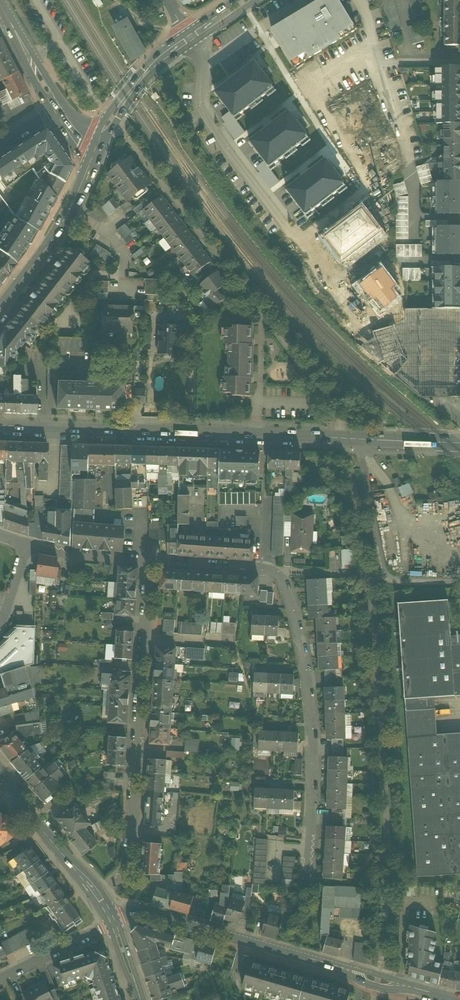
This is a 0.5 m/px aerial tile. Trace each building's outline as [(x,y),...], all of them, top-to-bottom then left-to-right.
[(295,67),(357,30),(339,0),(321,0),(272,30),(295,67)] [(394,0),(382,0),(385,13),(390,31),(402,28),(394,0)] [(413,18),(417,16),(425,14),(422,5),(421,0),(408,0),(413,18)] [(445,18),(459,18),(459,5),(445,5),(445,18)] [(445,31),(459,31),(459,18),(445,18),(445,31)] [(144,52),(127,22),(117,28),(133,58),(144,52)] [(408,26),(412,43),(424,40),(423,37),(421,31),(419,23),(408,26)] [(445,31),(445,46),(459,46),(459,31),(445,31)] [(2,81),(1,81),(17,73),(0,39),(0,82),(2,81)] [(255,63),(216,93),(233,115),(237,112),(239,115),(240,115),(251,107),(251,106),(249,103),(258,96),(260,99),(261,98),(267,94),(265,90),(272,85),(255,63)] [(444,124),(459,123),(459,67),(436,67),(436,76),(437,76),(437,85),(436,85),(436,92),(437,92),(437,124),(444,124)] [(11,101),(20,96),(27,93),(17,73),(1,81),(2,81),(6,91),(11,101)] [(265,90),(267,94),(274,88),(272,85),(265,90)] [(276,91),(274,88),(267,94),(269,97),(276,91)] [(4,105),(11,101),(6,91),(0,94),(0,98),(4,105)] [(249,103),(251,106),(260,99),(258,96),(249,103)] [(263,101),(261,98),(260,99),(251,106),(251,107),(253,109),(263,101)] [(230,112),(222,118),(225,123),(223,124),(236,140),(246,132),(230,112)] [(289,113),(250,143),(267,165),(271,162),(274,165),(274,164),(285,156),(286,156),(283,153),(293,145),(295,149),(296,148),(301,144),(302,143),(300,140),(307,135),(289,113)] [(376,115),(350,123),(362,166),(389,159),(376,115)] [(445,145),(459,145),(459,123),(444,124),(445,145)] [(73,167),(46,128),(0,159),(0,182),(5,189),(32,169),(36,175),(44,168),(46,172),(48,175),(49,174),(64,183),(73,167)] [(300,140),(302,143),(309,138),(307,135),(300,140)] [(311,141),(309,138),(302,143),(301,144),(303,146),(311,141)] [(283,153),(286,156),(295,149),(293,145),(283,153)] [(445,163),(459,163),(459,145),(445,145),(445,163)] [(298,150),(296,148),(295,149),(286,156),(285,156),(287,159),(298,150)] [(316,165),(325,160),(323,155),(313,160),(316,165)] [(108,174),(129,201),(134,197),(135,199),(138,199),(148,192),(148,189),(147,187),(151,184),(143,173),(139,168),(130,157),(126,160),(125,158),(122,158),(113,165),(112,168),(113,170),(108,174)] [(264,161),(256,168),(260,172),(258,174),(270,190),(280,182),(264,161)] [(326,161),(287,191),(304,213),(308,210),(310,213),(312,212),(322,204),(320,200),(329,193),(332,196),(333,196),(338,192),(339,191),(336,188),(343,183),(326,161)] [(383,167),(380,163),(374,167),(378,171),(383,167)] [(445,163),(445,169),(445,181),(459,181),(459,163),(445,163)] [(421,184),(433,181),(428,164),(417,167),(421,184)] [(36,175),(39,179),(40,178),(46,172),(44,168),(36,175)] [(5,189),(0,182),(0,195),(1,196),(15,216),(19,220),(38,231),(46,216),(57,197),(47,189),(43,184),(39,179),(36,175),(32,169),(5,189)] [(49,174),(48,175),(43,184),(47,189),(57,197),(64,183),(49,174)] [(445,181),(436,181),(436,189),(437,189),(437,206),(436,206),(436,214),(459,214),(459,181),(445,181)] [(393,185),(396,197),(408,193),(405,182),(393,185)] [(346,186),(343,183),(336,188),(339,191),(346,186)] [(348,188),(346,186),(339,191),(338,192),(340,194),(348,188)] [(320,200),(322,204),(332,196),(329,193),(320,200)] [(335,198),(333,196),(332,196),(322,204),(324,207),(335,198)] [(144,209),(151,219),(168,206),(161,197),(144,209)] [(396,197),(397,239),(409,239),(408,197),(396,197)] [(114,198),(109,201),(116,210),(121,207),(114,198)] [(109,201),(105,204),(112,214),(116,210),(109,201)] [(134,210),(137,215),(139,214),(144,209),(147,207),(143,203),(134,210)] [(108,217),(112,214),(105,204),(101,208),(108,217)] [(151,219),(158,228),(175,215),(168,206),(151,219)] [(324,239),(339,258),(343,263),(344,264),(383,234),(363,208),(324,239)] [(139,214),(146,223),(151,219),(144,209),(139,214)] [(159,228),(165,237),(182,225),(175,215),(158,228),(159,228)] [(0,241),(0,242),(1,244),(22,258),(26,252),(25,249),(28,245),(31,244),(38,231),(19,220),(15,216),(9,223),(0,241)] [(152,233),(159,228),(158,228),(151,219),(146,223),(145,224),(152,233)] [(125,224),(121,227),(117,230),(124,240),(128,236),(130,234),(132,233),(125,224)] [(166,237),(173,247),(189,234),(182,225),(165,237),(166,237)] [(448,227),(436,227),(436,234),(437,234),(437,247),(436,247),(436,254),(459,254),(459,227),(448,227)] [(134,239),(130,234),(128,236),(124,240),(127,244),(134,239)] [(173,247),(180,256),(196,243),(189,234),(173,247)] [(173,247),(166,237),(159,243),(166,252),(173,247)] [(22,258),(1,244),(0,242),(0,251),(2,253),(3,252),(17,263),(22,258)] [(180,256),(187,265),(203,252),(196,243),(180,256)] [(90,255),(105,264),(111,255),(111,254),(96,245),(90,255)] [(422,245),(397,245),(397,257),(422,257),(422,245)] [(54,266),(43,280),(63,295),(89,262),(82,257),(83,255),(82,253),(78,250),(76,250),(75,252),(69,247),(57,262),(57,261),(53,266),(54,266)] [(132,255),(135,260),(145,253),(141,248),(132,255)] [(3,252),(2,253),(0,256),(0,269),(8,275),(17,263),(3,252)] [(211,262),(203,252),(187,265),(187,266),(190,270),(194,275),(211,262)] [(116,258),(111,255),(105,264),(104,266),(109,269),(116,258)] [(332,264),(336,269),(343,263),(339,258),(332,264)] [(344,264),(343,263),(336,269),(334,271),(345,285),(355,278),(344,264)] [(184,275),(190,270),(187,266),(181,270),(184,275)] [(436,267),(436,309),(459,309),(459,267),(451,267),(436,267)] [(421,268),(403,268),(403,281),(421,280),(421,268)] [(0,269),(0,285),(8,275),(0,269)] [(392,306),(397,303),(399,301),(393,294),(398,290),(382,269),(359,286),(380,315),(382,314),(387,310),(392,306)] [(218,271),(207,280),(207,281),(202,285),(199,287),(203,293),(201,294),(205,299),(203,301),(210,310),(226,298),(219,290),(227,284),(218,271)] [(148,278),(148,289),(163,289),(163,279),(150,278),(148,278)] [(29,297),(19,311),(39,326),(63,295),(43,280),(33,293),(32,292),(29,297)] [(96,299),(108,299),(109,293),(109,281),(97,281),(96,293),(96,296),(96,299)] [(349,293),(359,286),(355,281),(345,288),(349,293)] [(397,303),(392,306),(399,316),(404,312),(397,303)] [(103,330),(117,331),(118,306),(104,305),(103,330)] [(134,306),(118,306),(117,331),(133,331),(134,306)] [(392,306),(387,310),(394,320),(399,316),(392,306)] [(459,343),(459,309),(436,309),(436,343),(459,343)] [(387,310),(382,314),(389,323),(394,320),(387,310)] [(6,327),(3,330),(3,362),(9,362),(16,353),(15,351),(19,346),(20,348),(25,342),(26,343),(39,326),(19,311),(10,323),(6,327)] [(380,315),(377,317),(384,327),(389,323),(382,314),(380,315)] [(377,317),(372,321),(379,330),(384,327),(377,317)] [(411,320),(406,324),(413,333),(418,330),(411,320)] [(372,321),(367,324),(374,334),(379,330),(372,321)] [(165,356),(171,356),(171,355),(177,355),(178,333),(183,333),(184,326),(179,325),(160,324),(158,354),(165,354),(165,356)] [(406,324),(401,327),(409,337),(413,333),(406,324)] [(233,396),(250,396),(251,382),(252,382),(252,378),(253,340),(252,340),(252,326),(235,326),(235,328),(226,328),(225,344),(229,344),(229,377),(224,376),(224,393),(233,393),(233,396)] [(401,327),(396,331),(404,341),(409,337),(401,327)] [(396,331),(392,335),(399,344),(404,341),(396,331)] [(392,335),(387,338),(394,348),(399,344),(392,335)] [(53,351),(90,352),(91,338),(86,338),(53,337),(53,351)] [(387,338),(382,342),(390,351),(394,348),(387,338)] [(459,377),(459,343),(436,343),(436,378),(442,377),(448,377),(454,377),(459,377)] [(113,410),(124,411),(125,384),(58,382),(57,409),(68,409),(86,410),(96,410),(113,411),(113,410)] [(134,403),(145,403),(146,390),(134,389),(134,403)] [(4,413),(20,414),(20,396),(14,395),(4,395),(4,413)] [(26,396),(20,396),(20,414),(37,415),(37,413),(37,397),(37,396),(26,396)] [(5,460),(5,462),(10,462),(22,462),(23,443),(6,443),(5,460)] [(29,463),(34,463),(35,444),(23,443),(22,462),(29,463)] [(47,444),(35,444),(34,463),(39,463),(47,463),(47,444)] [(59,499),(71,499),(72,480),(72,476),(73,446),(62,445),(59,499)] [(74,470),(89,471),(89,465),(90,446),(73,445),(73,446),(72,476),(73,476),(74,470)] [(90,446),(89,465),(98,466),(116,466),(116,464),(116,447),(90,446)] [(116,464),(122,464),(127,464),(132,464),(132,447),(116,447),(116,464)] [(147,448),(132,447),(132,464),(147,465),(147,448)] [(160,448),(147,448),(147,465),(159,465),(160,448)] [(159,465),(164,465),(168,466),(168,448),(160,448),(159,465)] [(168,448),(168,466),(179,466),(180,449),(168,448)] [(209,450),(180,449),(179,466),(179,473),(179,475),(208,476),(208,473),(209,467),(209,450)] [(209,450),(209,467),(220,468),(220,450),(209,450)] [(260,451),(220,450),(220,468),(219,483),(221,483),(221,479),(259,480),(260,451)] [(269,469),(286,470),(287,452),(270,451),(269,469)] [(301,452),(287,452),(286,470),(294,470),(300,471),(301,452)] [(46,481),(47,463),(39,463),(39,481),(46,481)] [(98,467),(98,466),(89,465),(89,471),(89,480),(96,480),(97,469),(98,467)] [(164,465),(159,465),(159,473),(159,476),(168,476),(168,472),(164,472),(164,465)] [(179,473),(179,466),(168,466),(168,472),(168,476),(168,477),(171,478),(171,473),(179,473)] [(209,467),(208,473),(212,473),(212,488),(216,488),(219,488),(219,483),(220,468),(209,467)] [(17,470),(17,483),(17,484),(20,484),(25,483),(25,481),(23,470),(17,470)] [(294,470),(286,470),(286,486),(293,486),(293,482),(294,473),(294,470)] [(294,473),(293,482),(303,483),(304,473),(294,473)] [(168,487),(168,486),(168,477),(168,476),(159,476),(158,480),(158,488),(168,487)] [(75,508),(95,509),(96,480),(89,480),(76,480),(75,499),(75,508)] [(133,508),(132,489),(132,480),(121,480),(116,481),(117,509),(133,508)] [(3,499),(3,503),(26,511),(25,489),(25,483),(20,484),(20,489),(21,505),(3,499)] [(409,483),(398,488),(402,498),(414,493),(409,483)] [(256,492),(220,493),(220,505),(256,504),(256,492)] [(34,508),(44,507),(44,496),(34,496),(34,508)] [(179,524),(189,524),(189,503),(188,501),(188,497),(188,496),(185,496),(179,496),(178,521),(178,524),(179,524)] [(271,555),(283,556),(284,537),(284,514),(285,497),(273,496),(271,555)] [(2,528),(28,536),(27,523),(27,519),(26,511),(3,503),(3,505),(2,528)] [(34,508),(34,517),(44,517),(44,507),(34,508)] [(75,508),(74,523),(95,525),(95,509),(75,508)] [(71,512),(57,512),(56,526),(58,526),(57,543),(71,546),(72,512),(71,512)] [(292,537),(293,514),(284,514),(284,537),(292,537)] [(291,552),(312,553),(312,546),(312,545),(310,545),(310,533),(313,533),(313,531),(313,515),(293,514),(292,537),(291,552)] [(44,540),(45,525),(44,525),(44,517),(34,517),(34,519),(34,523),(35,538),(44,540)] [(237,527),(247,528),(247,517),(236,517),(237,527)] [(149,524),(149,529),(159,529),(159,519),(151,519),(152,524),(149,524)] [(168,554),(178,555),(178,533),(179,533),(179,524),(178,524),(178,521),(175,521),(175,525),(168,525),(168,529),(168,541),(168,554)] [(73,547),(93,548),(95,525),(74,523),(73,547)] [(44,540),(57,543),(58,526),(56,526),(49,526),(45,525),(44,540)] [(93,548),(100,549),(102,526),(95,525),(93,548)] [(114,527),(102,526),(100,549),(122,551),(124,528),(121,527),(114,527)] [(149,529),(150,545),(160,545),(160,541),(159,529),(149,529)] [(168,529),(159,529),(160,541),(168,541),(168,529)] [(178,555),(199,556),(201,536),(193,535),(192,536),(188,536),(186,534),(179,533),(178,533),(178,555)] [(224,539),(207,537),(206,557),(253,560),(254,540),(238,539),(236,540),(233,540),(232,538),(225,538),(224,539)] [(340,550),(342,569),(354,568),(352,550),(340,550)] [(38,556),(36,569),(36,575),(55,578),(56,569),(58,559),(38,556)] [(120,567),(119,583),(138,584),(139,568),(120,567)] [(56,569),(55,578),(52,584),(59,585),(61,570),(56,569)] [(68,578),(77,579),(78,570),(69,569),(68,578)] [(161,589),(177,590),(179,571),(163,570),(161,589)] [(177,590),(193,591),(195,572),(179,571),(177,590)] [(193,591),(209,592),(211,573),(195,572),(193,591)] [(209,592),(225,593),(227,574),(211,573),(209,592)] [(231,594),(241,594),(243,575),(227,574),(225,593),(227,593),(227,594),(231,594)] [(55,578),(36,575),(36,581),(36,584),(51,586),(52,584),(55,578)] [(259,577),(243,575),(241,594),(257,595),(259,577)] [(309,593),(327,592),(327,587),(324,587),(324,580),(326,580),(326,579),(308,580),(309,593)] [(326,579),(326,580),(324,580),(324,587),(327,587),(327,592),(332,592),(332,579),(326,579)] [(118,599),(119,583),(109,582),(108,598),(118,599)] [(119,583),(118,599),(136,600),(138,584),(119,583)] [(327,593),(327,592),(309,593),(309,606),(328,605),(327,599),(325,599),(325,593),(327,593)] [(135,616),(136,600),(118,599),(117,615),(135,616)] [(434,697),(455,696),(452,645),(451,636),(449,600),(399,604),(405,699),(426,698),(434,697)] [(328,605),(309,606),(310,619),(317,619),(328,618),(328,612),(326,612),(325,605),(328,605)] [(265,635),(266,617),(253,616),(252,635),(258,635),(258,633),(265,633),(265,635)] [(279,617),(266,617),(265,635),(271,636),(271,633),(278,634),(277,636),(278,636),(279,617)] [(335,617),(328,618),(317,619),(318,631),(336,630),(336,625),(333,625),(333,618),(335,618),(335,617)] [(164,631),(174,632),(175,622),(175,620),(164,619),(163,631),(164,631)] [(104,623),(107,630),(114,627),(111,620),(104,623)] [(210,633),(222,634),(223,623),(211,622),(210,633)] [(223,623),(222,634),(236,635),(236,623),(223,623)] [(0,675),(29,665),(33,664),(34,628),(13,628),(3,637),(5,638),(0,643),(0,674),(0,675)] [(336,631),(336,630),(318,631),(318,644),(337,643),(337,638),(334,638),(334,631),(336,631)] [(117,631),(116,645),(133,646),(134,632),(117,631)] [(451,636),(452,645),(459,644),(459,635),(451,636)] [(337,644),(337,643),(318,644),(319,657),(338,656),(337,650),(335,651),(335,644),(337,644)] [(452,645),(455,696),(459,696),(459,644),(452,645)] [(132,660),(133,646),(116,645),(115,659),(132,660)] [(182,658),(204,660),(205,649),(183,647),(182,658)] [(157,648),(156,663),(175,665),(176,649),(157,648)] [(338,657),(338,656),(319,657),(320,670),(325,670),(336,669),(338,669),(338,663),(336,663),(335,657),(338,657)] [(99,667),(112,668),(112,660),(99,659),(99,667)] [(156,663),(155,680),(174,681),(175,665),(156,663)] [(29,665),(0,675),(4,688),(0,690),(0,698),(0,699),(31,689),(34,688),(33,685),(30,667),(29,665)] [(30,667),(33,685),(40,683),(38,674),(38,667),(30,667)] [(229,672),(230,681),(240,680),(240,685),(245,685),(244,672),(229,672)] [(267,693),(268,674),(255,673),(254,692),(260,692),(260,690),(267,690),(267,693)] [(103,674),(103,684),(112,685),(113,674),(103,674)] [(112,685),(111,691),(130,692),(131,676),(113,674),(112,685)] [(281,675),(268,674),(267,693),(273,693),(273,691),(280,691),(279,694),(280,694),(281,675)] [(295,676),(281,675),(280,694),(286,694),(286,692),(292,692),(292,694),(293,694),(295,676)] [(155,680),(154,696),(172,697),(174,681),(155,680)] [(325,687),(326,701),(344,700),(344,695),(342,695),(342,688),(344,688),(344,687),(337,687),(326,687),(325,687)] [(10,704),(33,697),(31,689),(0,699),(0,707),(10,704)] [(111,691),(110,707),(129,708),(130,692),(111,691)] [(154,696),(153,712),(171,713),(172,697),(154,696)] [(426,698),(427,709),(435,709),(434,697),(426,698)] [(427,709),(426,698),(405,699),(406,711),(427,709)] [(326,701),(326,714),(345,713),(344,707),(342,707),(342,701),(344,700),(326,701)] [(10,704),(0,707),(0,716),(13,712),(10,704)] [(128,724),(129,708),(110,707),(109,723),(128,724)] [(427,709),(406,711),(418,877),(459,874),(459,733),(437,735),(429,735),(427,709)] [(437,735),(435,709),(427,709),(429,735),(437,735)] [(153,712),(152,727),(170,729),(171,720),(171,713),(153,712)] [(326,714),(327,726),(345,726),(345,720),(343,720),(343,714),(345,713),(326,714)] [(345,720),(345,726),(351,726),(351,715),(350,713),(345,713),(343,714),(343,720),(345,720)] [(11,732),(20,744),(22,742),(22,739),(25,738),(26,736),(42,734),(40,723),(15,726),(16,731),(13,731),(11,732)] [(345,726),(327,726),(327,740),(332,739),(343,739),(345,739),(345,733),(343,733),(343,726),(345,726)] [(352,739),(351,726),(345,726),(343,726),(343,733),(345,733),(345,739),(352,739)] [(169,745),(170,729),(152,727),(150,743),(169,745)] [(10,763),(25,750),(26,750),(20,744),(11,732),(2,740),(0,740),(0,751),(10,763)] [(272,751),(273,732),(260,732),(260,736),(259,747),(259,750),(265,750),(265,748),(272,748),(272,751)] [(284,751),(285,751),(286,733),(273,732),(272,751),(278,751),(278,749),(285,749),(284,751)] [(299,734),(286,733),(285,751),(290,752),(290,749),(297,750),(297,752),(298,752),(299,734)] [(110,737),(109,751),(126,752),(127,738),(110,737)] [(240,749),(241,738),(232,737),(232,749),(240,749)] [(185,752),(198,753),(199,740),(186,739),(185,752)] [(23,742),(22,742),(20,744),(26,750),(29,747),(28,747),(23,742)] [(10,763),(16,771),(32,758),(29,754),(25,750),(10,763)] [(125,766),(126,752),(109,751),(108,764),(125,766)] [(330,757),(329,770),(347,771),(348,765),(345,765),(346,758),(348,758),(348,757),(344,757),(333,757),(330,757)] [(40,768),(34,761),(32,758),(16,771),(24,780),(40,768)] [(296,774),(303,774),(304,759),(297,758),(296,774)] [(149,759),(148,773),(165,774),(166,760),(149,759)] [(48,777),(48,776),(57,769),(58,768),(54,763),(43,772),(48,777)] [(57,769),(62,776),(66,773),(61,766),(58,768),(57,769)] [(24,780),(32,790),(48,777),(43,772),(40,768),(24,780)] [(62,776),(57,769),(48,776),(54,783),(62,776)] [(329,770),(329,783),(347,783),(347,778),(345,778),(345,771),(347,771),(329,770)] [(164,792),(165,774),(148,773),(147,791),(164,792)] [(58,788),(54,783),(48,776),(48,777),(32,790),(41,802),(58,788)] [(115,791),(116,779),(105,779),(104,779),(104,791),(115,791)] [(231,790),(241,790),(241,782),(231,782),(231,790)] [(328,795),(347,796),(347,791),(345,791),(345,784),(347,784),(347,783),(329,783),(328,795)] [(267,808),(268,808),(269,790),(256,789),(255,807),(261,808),(261,805),(267,806),(267,808)] [(280,809),(282,790),(269,790),(268,808),(273,808),(273,806),(280,806),(280,809)] [(295,791),(282,790),(280,809),(286,809),(286,807),(293,807),(293,809),(294,809),(295,791)] [(147,791),(145,825),(162,826),(164,792),(147,791)] [(344,797),(347,797),(347,796),(328,795),(328,809),(333,809),(344,809),(346,810),(346,804),(344,803),(344,797)] [(55,818),(72,839),(84,829),(89,825),(73,804),(55,818)] [(5,840),(6,841),(15,834),(7,825),(10,822),(4,815),(2,818),(0,816),(0,844),(5,840)] [(91,825),(94,833),(113,824),(109,816),(91,825)] [(328,826),(327,839),(345,841),(346,827),(343,827),(332,826),(328,826)] [(97,844),(84,829),(72,839),(69,841),(82,856),(84,854),(97,844)] [(327,839),(326,852),(344,853),(345,841),(327,839)] [(151,875),(160,875),(162,844),(144,842),(141,875),(151,875)] [(16,867),(20,873),(23,871),(38,860),(29,847),(13,858),(18,865),(16,867)] [(326,852),(325,865),(343,866),(344,861),(341,860),(342,854),(344,854),(344,853),(326,852)] [(12,869),(16,867),(18,865),(13,858),(8,862),(12,869)] [(38,860),(23,871),(28,878),(26,879),(30,884),(47,872),(38,860)] [(343,866),(325,865),(324,878),(342,879),(343,873),(340,873),(341,866),(343,866)] [(47,872),(30,884),(30,885),(35,892),(37,891),(40,894),(55,884),(47,872)] [(224,885),(231,886),(232,875),(225,876),(224,885)] [(55,884),(40,894),(48,907),(64,896),(55,884)] [(224,885),(222,905),(229,907),(230,891),(231,886),(224,885)] [(337,917),(359,918),(361,888),(324,886),(323,896),(334,897),(333,917),(337,918),(337,917)] [(154,904),(171,909),(174,894),(165,891),(159,889),(154,904)] [(194,897),(181,893),(174,891),(174,894),(171,909),(189,914),(194,897)] [(64,896),(48,907),(56,918),(60,923),(63,927),(78,916),(64,896)] [(323,896),(321,934),(321,939),(327,940),(323,952),(339,957),(343,941),(337,940),(339,933),(329,930),(330,917),(333,917),(334,897),(323,896)] [(226,918),(239,922),(240,919),(244,906),(245,903),(232,899),(229,907),(226,918)] [(226,918),(229,907),(222,905),(216,903),(211,921),(224,924),(226,918)] [(240,919),(248,921),(250,910),(250,908),(244,906),(240,919)] [(52,921),(56,918),(48,907),(46,909),(49,914),(48,914),(52,921)] [(262,935),(277,939),(283,917),(268,912),(262,935)] [(82,922),(78,916),(63,927),(60,923),(57,925),(63,933),(74,925),(75,927),(82,922)] [(132,932),(138,952),(157,946),(156,943),(160,941),(173,945),(176,935),(139,925),(132,932)] [(439,985),(443,970),(444,964),(434,962),(436,954),(433,953),(437,941),(434,940),(436,932),(410,925),(409,960),(412,961),(408,976),(439,985)] [(28,928),(8,940),(12,953),(35,940),(28,928)] [(172,947),(183,950),(186,938),(176,935),(173,945),(172,947)] [(182,952),(190,954),(194,941),(186,938),(183,950),(182,952)] [(12,953),(8,940),(0,944),(0,946),(5,955),(4,956),(5,956),(12,953)] [(194,941),(190,954),(189,958),(197,960),(202,943),(194,941)] [(354,960),(366,964),(368,944),(355,942),(354,960)] [(197,960),(212,964),(216,947),(202,943),(197,960)] [(444,964),(443,970),(450,972),(452,963),(448,962),(450,961),(451,944),(445,944),(445,953),(444,953),(444,958),(443,958),(444,958),(444,962),(444,964)] [(138,952),(142,965),(161,959),(157,946),(138,952)] [(113,977),(111,977),(109,973),(112,973),(107,958),(108,957),(97,952),(96,952),(85,956),(84,954),(75,957),(75,959),(71,961),(71,959),(61,962),(62,964),(54,966),(61,985),(87,977),(93,980),(100,999),(121,999),(113,977)] [(142,965),(147,978),(165,971),(164,966),(161,959),(142,965)] [(287,999),(300,999),(307,978),(306,978),(294,975),(288,973),(274,969),(274,968),(258,964),(258,965),(250,962),(243,987),(287,999)] [(452,973),(450,972),(443,970),(439,985),(448,987),(452,973)] [(147,978),(151,990),(170,984),(168,978),(165,971),(147,978)] [(455,971),(455,973),(452,973),(448,987),(459,990),(459,973),(455,971)] [(182,973),(173,976),(168,978),(170,984),(184,980),(182,973)] [(307,978),(300,999),(348,999),(351,991),(343,989),(343,988),(337,986),(336,988),(333,987),(333,985),(327,983),(327,984),(312,980),(307,978)] [(184,980),(170,984),(172,991),(186,986),(184,980)] [(49,992),(44,982),(36,987),(35,986),(29,989),(29,990),(22,993),(26,999),(53,999),(49,992)] [(170,984),(151,990),(154,999),(161,999),(173,996),(172,991),(170,984)] [(55,989),(49,992),(53,999),(60,999),(55,989)]
